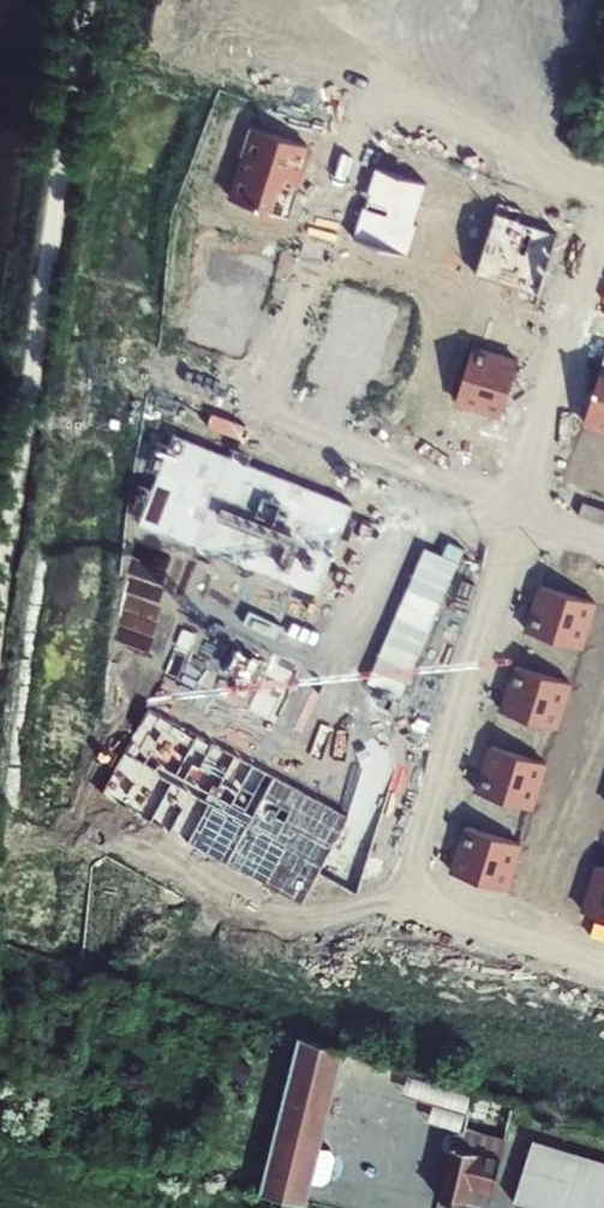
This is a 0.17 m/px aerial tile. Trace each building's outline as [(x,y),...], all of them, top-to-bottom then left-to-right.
[(242,158),(228,200),(287,219),(296,192),(285,188),(290,174),(295,175),(305,146),(247,127),(237,157),(242,158)] [(360,207),(349,239),(404,257),(414,225),(411,224),(424,185),(373,168),(365,193),(367,194),(362,208),(360,207)] [(495,207),(471,279),(534,300),(553,240),(529,231),(527,237),(512,232),(518,215),(495,207)] [(525,297),(522,306),(531,308),(534,300),(525,297)] [(600,350),(576,422),(603,431),(603,351),(600,350)] [(466,351),(449,405),(495,419),(512,365),(466,351)] [(535,584),(520,630),(574,647),(589,601),(535,584)] [(509,664),(495,710),(549,727),(563,681),(509,664)] [(484,745),(469,790),(523,808),(538,762),(484,745)] [(459,825),(444,871),(498,888),(513,842),(459,825)] [(574,910),(603,920),(603,869),(589,864),(574,910)] [(293,1035),(255,1190),(299,1200),(304,1179),(316,1182),(323,1178),(329,1155),(325,1147),(313,1144),(336,1049),(293,1035)] [(426,1124),(455,1132),(462,1134),(473,1092),(466,1089),(454,1086),(407,1071),(400,1094),(432,1103),(426,1124)] [(455,1132),(452,1143),(497,1156),(501,1140),(478,1133),(488,1096),(473,1092),(462,1134),(455,1132)] [(526,1141),(507,1197),(542,1207),(603,1207),(603,1165),(526,1141)] [(497,1156),(452,1143),(437,1197),(458,1202),(463,1184),(487,1191),(497,1156)]
